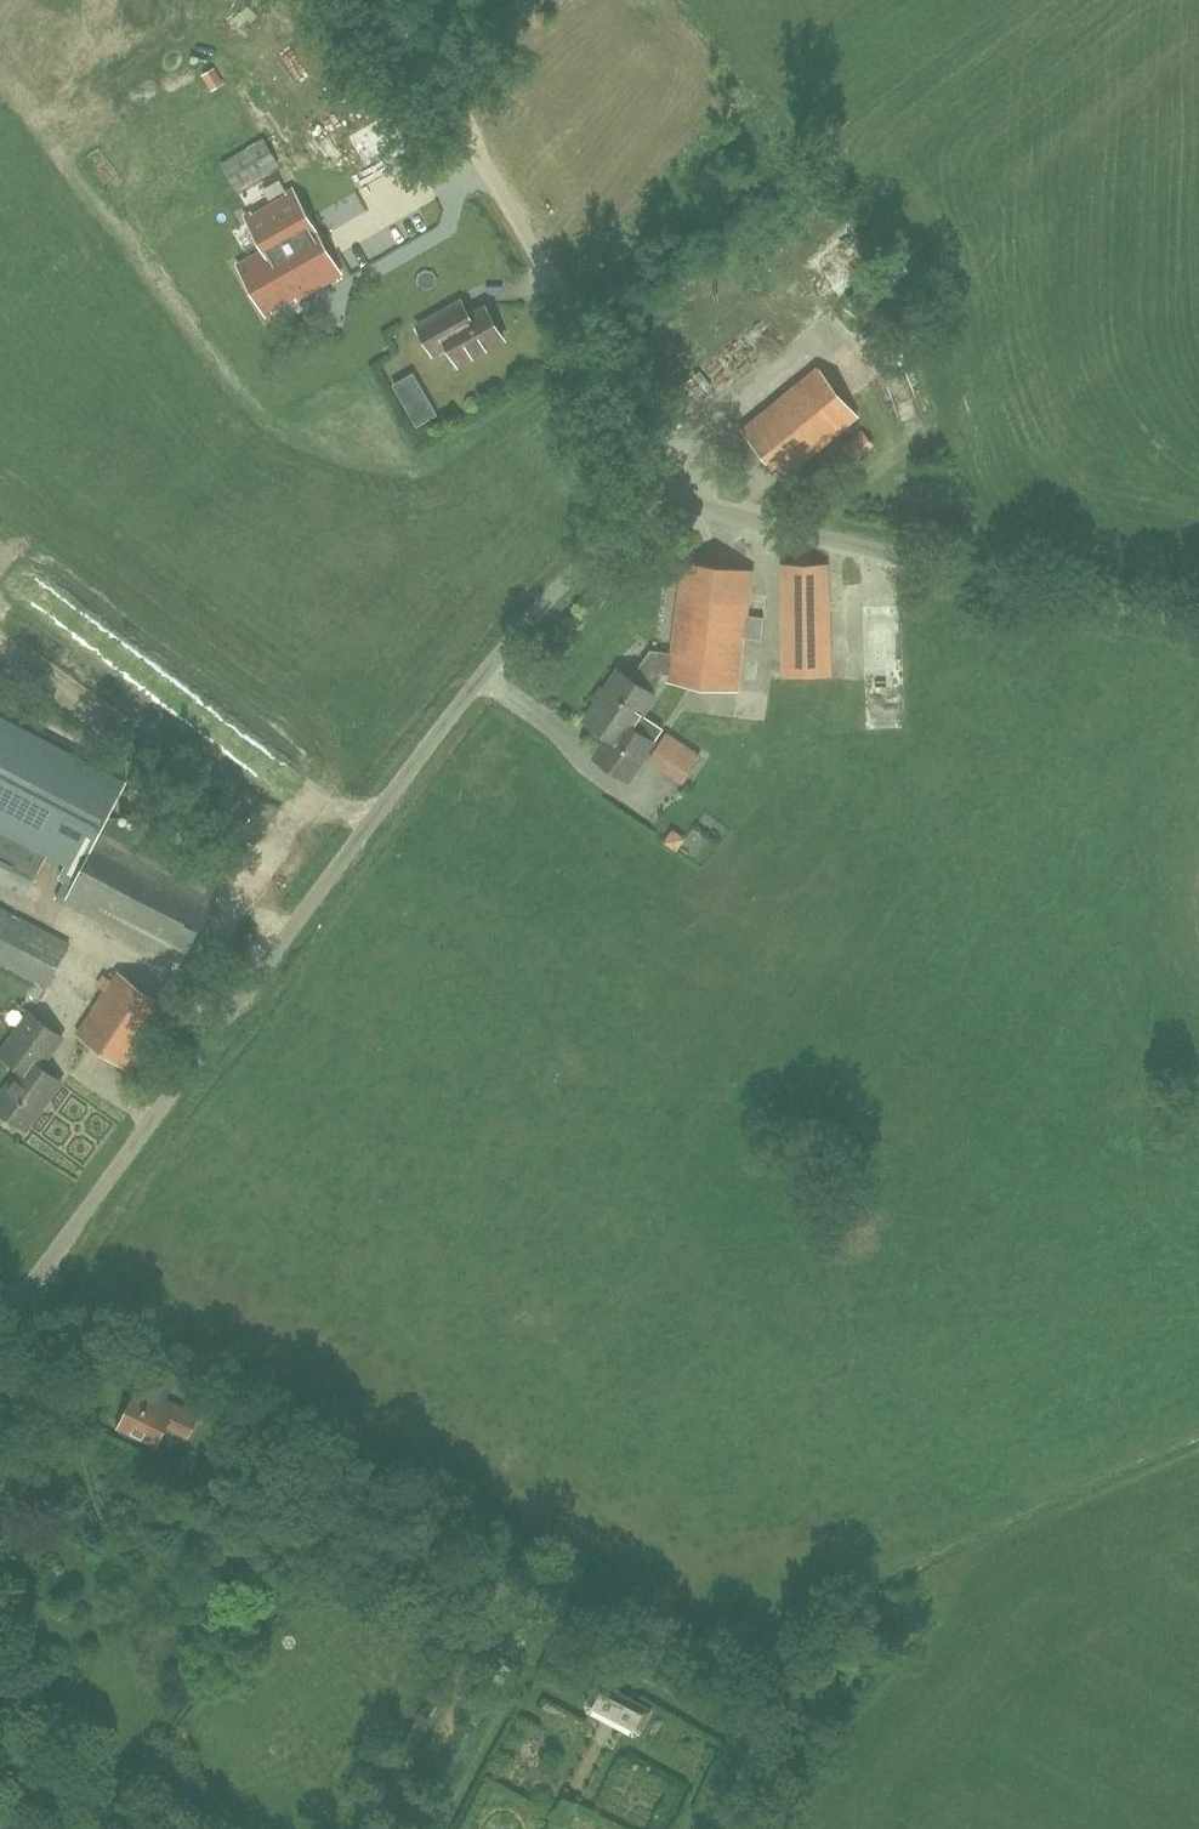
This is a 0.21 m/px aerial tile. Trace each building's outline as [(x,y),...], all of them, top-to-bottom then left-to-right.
[(399,150),(408,145),(390,113),(348,137),(366,168),(374,164),(371,159),(397,145),(399,150)] [(263,139),(221,164),(236,189),(278,164),(263,139)] [(288,190),(289,192),(255,213),(253,211),(247,214),(268,247),(267,248),(241,263),(272,315),(277,312),(276,309),(300,295),(301,297),(315,289),(345,271),(335,253),(325,237),(294,186),(288,190)] [(354,192),(318,209),(345,266),(410,235),(393,197),(363,212),(354,192)] [(487,306),(468,317),(460,302),(418,326),(434,352),(449,344),(459,363),(505,337),(487,306)] [(820,366),(741,429),(785,481),(861,417),(820,366)] [(385,383),(408,428),(431,416),(407,371),(385,383)] [(863,429),(843,445),(856,460),(876,445),(863,429)] [(819,492),(836,478),(824,463),(807,477),(819,492)] [(620,670),(586,720),(609,736),(595,757),(630,780),(664,729),(643,715),(657,693),(652,690),(664,673),(670,673),(669,680),(740,689),(746,638),(762,640),(765,616),(749,614),(754,569),(684,561),(673,651),(651,649),(632,678),(620,670)] [(784,565),(786,676),(830,675),(828,564),(784,565)] [(175,961),(217,880),(219,876),(108,818),(127,783),(0,717),(0,827),(68,863),(61,876),(67,879),(57,899),(175,961)] [(702,755),(667,732),(648,761),(683,784),(702,755)] [(0,828),(0,887),(23,900),(48,854),(0,828)] [(41,983),(37,991),(44,995),(70,945),(0,908),(0,961),(41,983)] [(131,1069),(172,1008),(119,972),(78,1033),(131,1069)] [(30,1058),(41,1066),(63,1036),(32,1013),(2,1054),(22,1069),(30,1058)] [(41,1066),(30,1058),(22,1069),(0,1099),(0,1108),(27,1128),(62,1081),(41,1066)] [(137,1390),(119,1426),(156,1444),(166,1426),(187,1436),(198,1415),(158,1395),(155,1399),(137,1390)] [(652,1711),(598,1683),(587,1704),(587,1712),(633,1736),(640,1734),(652,1711)]
